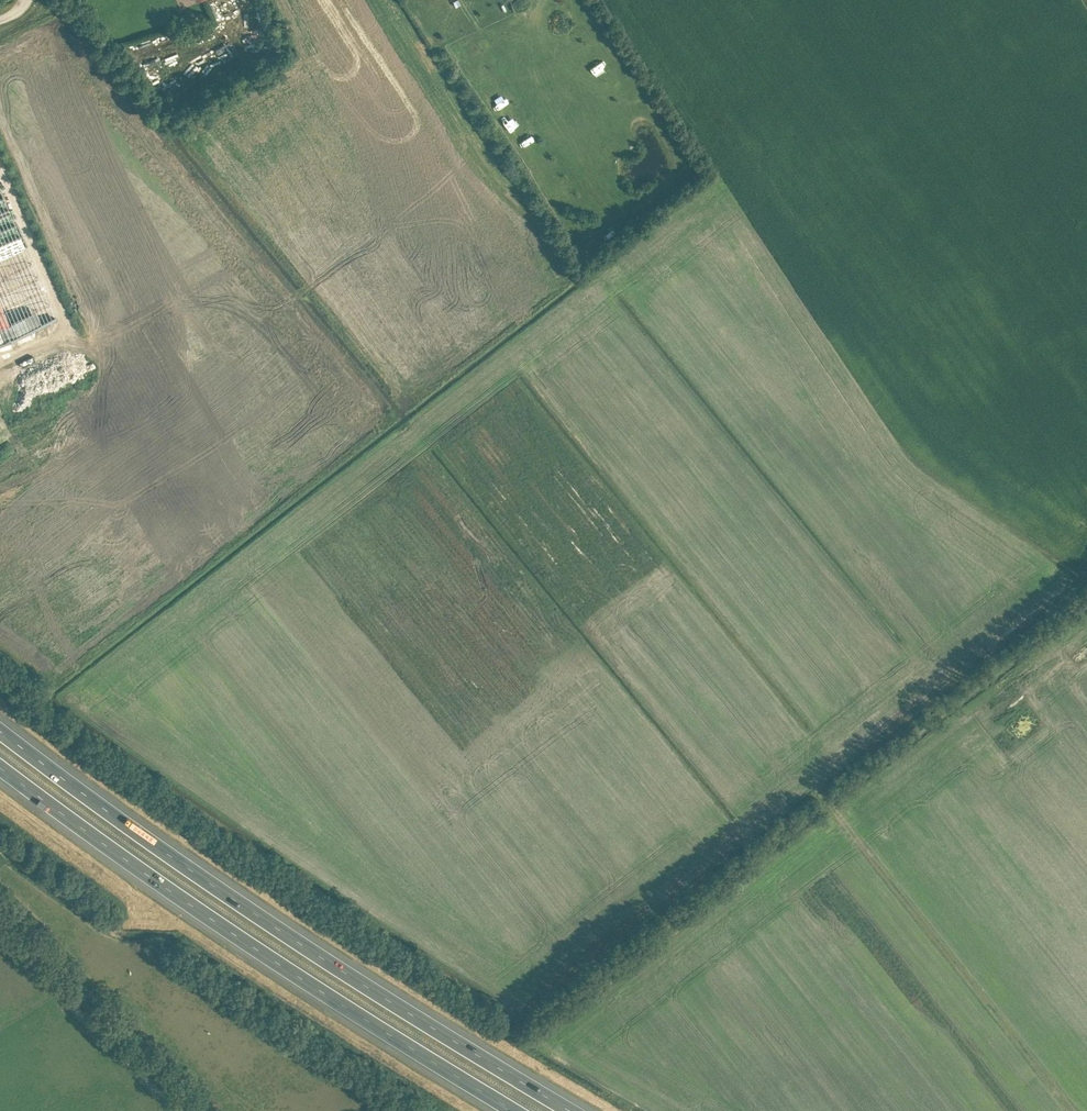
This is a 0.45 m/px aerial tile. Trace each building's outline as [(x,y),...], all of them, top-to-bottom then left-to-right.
[(246,52),(264,45),(257,27),(239,35),(246,52)] [(52,323),(47,323),(50,322),(0,179),(0,341),(52,323)]
